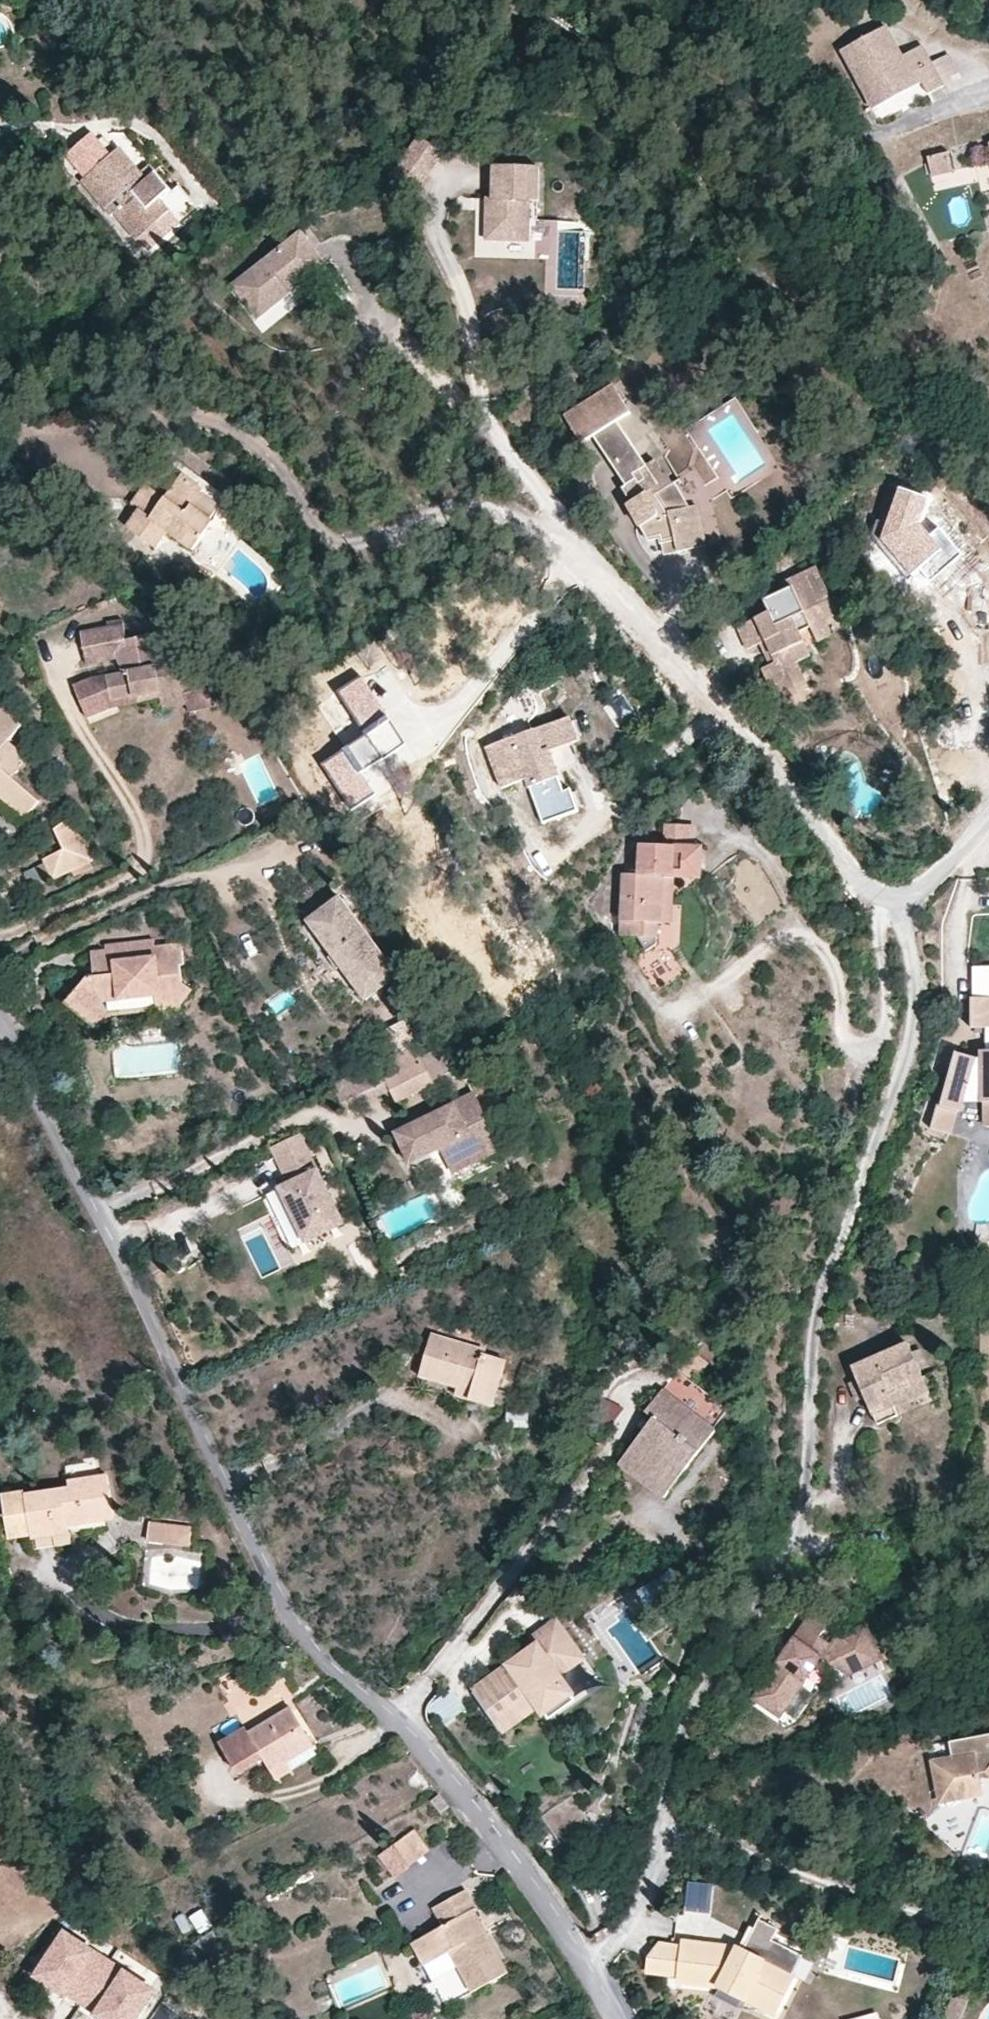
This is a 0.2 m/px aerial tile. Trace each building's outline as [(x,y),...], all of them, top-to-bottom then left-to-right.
[(884,26),(841,51),(872,110),(921,83),(927,94),(943,86),(929,61),(920,46),(901,56),(884,26)] [(945,51),(929,61),(943,86),(959,77),(945,51)] [(396,167),(420,181),(439,148),(414,135),(396,167)] [(956,165),(952,148),(933,152),(936,169),(956,165)] [(170,211),(168,207),(160,198),(170,190),(156,172),(146,180),(121,149),(83,182),(133,242),(138,238),(170,211)] [(485,241),(527,242),(528,203),(535,203),(536,168),(492,167),(491,200),(486,200),(485,241)] [(178,200),(168,207),(170,211),(138,238),(148,251),(191,215),(178,200)] [(298,234),(230,284),(254,318),(286,295),(284,292),(321,265),(298,234)] [(628,411),(610,383),(563,413),(581,441),(591,435),(617,418),(628,411)] [(631,473),(647,463),(617,418),(591,435),(623,483),(634,477),(631,473)] [(706,542),(698,508),(698,505),(670,511),(659,494),(676,484),(666,469),(663,471),(655,458),(647,463),(631,473),(634,477),(623,483),(619,486),(629,501),(623,505),(637,527),(640,526),(648,539),(659,537),(663,556),(707,545),(706,542)] [(166,498),(145,483),(131,503),(138,509),(124,526),(155,548),(168,533),(191,550),(213,522),(209,518),(219,505),(202,493),(204,490),(184,474),(166,498)] [(940,502),(908,489),(885,545),(926,589),(959,559),(930,528),(940,502)] [(710,506),(698,508),(706,542),(718,538),(710,506)] [(832,597),(816,566),(784,579),(787,588),(763,599),(768,613),(738,628),(747,649),(758,644),(769,665),(763,669),(776,702),(808,689),(796,663),(810,656),(801,633),(810,627),(818,641),(831,636),(828,627),(847,617),(837,594),(832,597)] [(141,702),(162,699),(165,698),(164,694),(189,689),(186,675),(176,675),(174,664),(168,665),(162,635),(129,642),(127,628),(84,637),(90,667),(122,662),(124,674),(109,677),(114,703),(139,698),(141,702)] [(219,708),(200,676),(187,678),(189,689),(192,705),(191,705),(192,712),(219,708)] [(114,703),(109,677),(76,690),(91,720),(116,709),(114,703)] [(361,678),(339,692),(366,736),(321,763),(349,808),(373,794),(358,770),(402,744),(361,678)] [(165,698),(162,699),(164,711),(192,705),(189,689),(164,694),(165,698)] [(23,818),(37,804),(9,777),(22,762),(22,753),(9,740),(22,724),(3,706),(0,709),(0,797),(23,818)] [(571,717),(493,744),(509,787),(525,779),(543,822),(577,808),(570,790),(563,791),(558,776),(561,775),(551,750),(578,739),(571,717)] [(286,806),(291,818),(305,811),(302,800),(286,806)] [(305,811),(291,818),(294,824),(308,818),(305,811)] [(663,822),(663,839),(694,840),(694,822),(663,822)] [(65,824),(53,831),(61,850),(41,859),(50,880),(91,862),(83,841),(65,824)] [(694,874),(694,844),(632,844),(632,874),(655,874),(694,874)] [(632,874),(617,875),(619,936),(634,937),(644,948),(653,942),(654,920),(656,920),(655,874),(632,874)] [(342,898),(310,922),(366,999),(398,975),(342,898)] [(98,1029),(109,1017),(102,1004),(156,997),(157,1011),(179,1009),(192,993),(192,990),(182,985),(180,965),(184,964),(181,944),(156,946),(154,940),(106,946),(106,950),(91,952),(94,978),(87,978),(66,1002),(98,1029)] [(988,992),(988,965),(971,964),(970,992),(988,992)] [(971,993),(970,1022),(986,1023),(985,1046),(981,1045),(980,1058),(971,1055),(973,1050),(955,1044),(937,1097),(933,1096),(925,1119),(944,1126),(952,1103),(955,1104),(961,1085),(978,1091),(977,1098),(981,1098),(980,1118),(988,1118),(988,994),(971,993)] [(102,1004),(109,1017),(157,1011),(156,997),(102,1004)] [(416,1047),(418,1047),(402,1020),(382,1031),(398,1056),(416,1047)] [(422,1058),(416,1047),(398,1056),(382,1063),(349,1078),(360,1104),(389,1090),(395,1101),(452,1070),(441,1048),(422,1058)] [(349,1078),(332,1086),(343,1111),(360,1104),(349,1078)] [(465,1097),(390,1138),(405,1167),(435,1152),(447,1173),(493,1150),(465,1097)] [(300,1134),(270,1148),(288,1185),(279,1190),(306,1242),(345,1224),(300,1134)] [(306,1242),(279,1190),(266,1196),(290,1250),(306,1242)] [(487,1349),(434,1333),(420,1378),(457,1389),(455,1395),(494,1408),(503,1379),(510,1381),(515,1364),(486,1354),(487,1349)] [(899,1415),(895,1408),(890,1395),(923,1381),(918,1371),(911,1354),(906,1343),(851,1368),(875,1425),(899,1415)] [(921,1349),(911,1354),(918,1371),(928,1367),(921,1349)] [(709,1363),(693,1352),(647,1413),(655,1419),(619,1466),(661,1499),(717,1430),(715,1428),(728,1409),(695,1384),(709,1363)] [(890,1395),(895,1408),(928,1394),(923,1381),(890,1395)] [(31,1540),(30,1531),(67,1526),(112,1519),(106,1474),(67,1480),(68,1488),(26,1496),(25,1491),(1,1495),(1,1491),(0,1491),(0,1540),(8,1539),(10,1542),(31,1540)] [(190,1527),(149,1523),(146,1541),(187,1545),(190,1527)] [(30,1531),(31,1540),(68,1535),(67,1526),(30,1531)] [(68,1535),(31,1540),(34,1553),(70,1548),(68,1535)] [(809,1590),(745,1687),(771,1705),(812,1646),(837,1664),(873,1649),(859,1613),(819,1630),(811,1624),(825,1603),(809,1590)] [(540,1648),(475,1690),(502,1730),(540,1704),(546,1711),(571,1692),(560,1677),(584,1658),(561,1626),(535,1641),(540,1648)] [(288,1762),(312,1747),(287,1706),(248,1730),(244,1723),(220,1739),(240,1772),(264,1759),(277,1779),(293,1769),(288,1762)] [(954,1745),(956,1762),(936,1765),(940,1785),(959,1782),(963,1805),(986,1801),(982,1781),(988,1779),(988,1739),(954,1745)] [(316,1755),(312,1747),(288,1762),(293,1769),(316,1755)] [(959,1782),(940,1785),(944,1808),(963,1805),(959,1782)] [(572,1797),(541,1816),(560,1844),(590,1823),(572,1797)] [(414,1830),(392,1845),(408,1864),(429,1849),(414,1830)] [(711,1883),(686,1880),(683,1910),(708,1913),(711,1883)] [(464,1890),(433,1908),(442,1926),(410,1943),(422,1964),(448,1951),(470,1990),(508,1971),(464,1890)] [(761,1921),(745,1951),(764,1961),(791,1975),(802,1956),(773,1941),(779,1930),(761,1921)] [(63,1925),(32,1974),(104,2018),(134,2018),(156,1984),(63,1925)] [(739,1956),(741,1949),(687,1942),(686,1948),(683,1976),(682,1981),(723,1987),(726,1981),(749,1993),(746,1998),(778,2013),(796,1977),(791,1975),(764,1961),(761,1967),(739,1956)] [(683,1976),(686,1948),(663,1945),(651,1958),(660,1974),(683,1976)] [(745,1951),(741,1949),(739,1956),(761,1967),(764,1961),(745,1951)] [(432,1980),(424,1985),(428,1994),(438,1990),(432,1980)] [(726,1981),(723,1987),(746,1998),(749,1993),(726,1981)] [(980,2000),(960,2002),(951,2018),(971,2018),(980,2000)] [(876,2009),(842,2018),(879,2018),(876,2009)]
